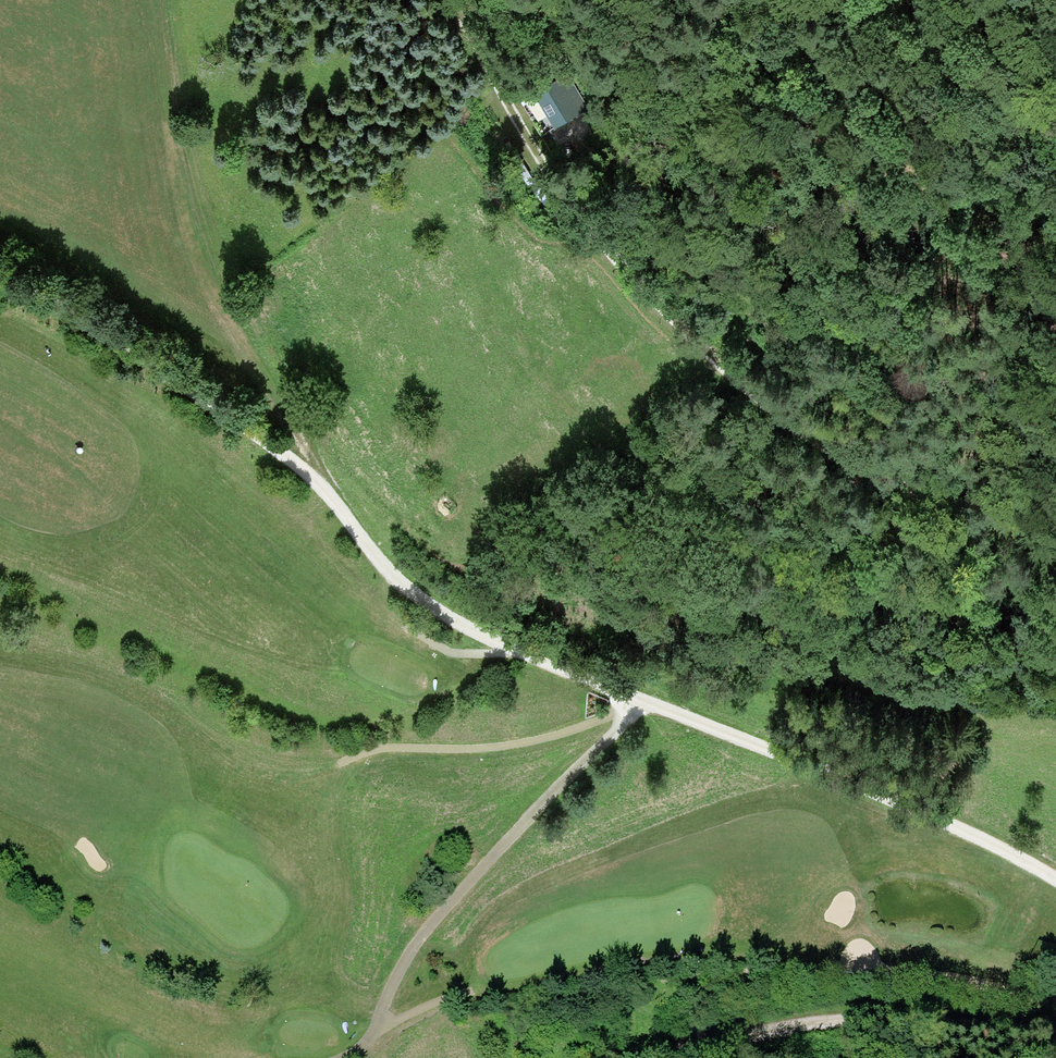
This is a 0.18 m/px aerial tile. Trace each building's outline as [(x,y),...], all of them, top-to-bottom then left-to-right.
[(567,70),(535,89),(556,123),(588,104),(567,70)]
